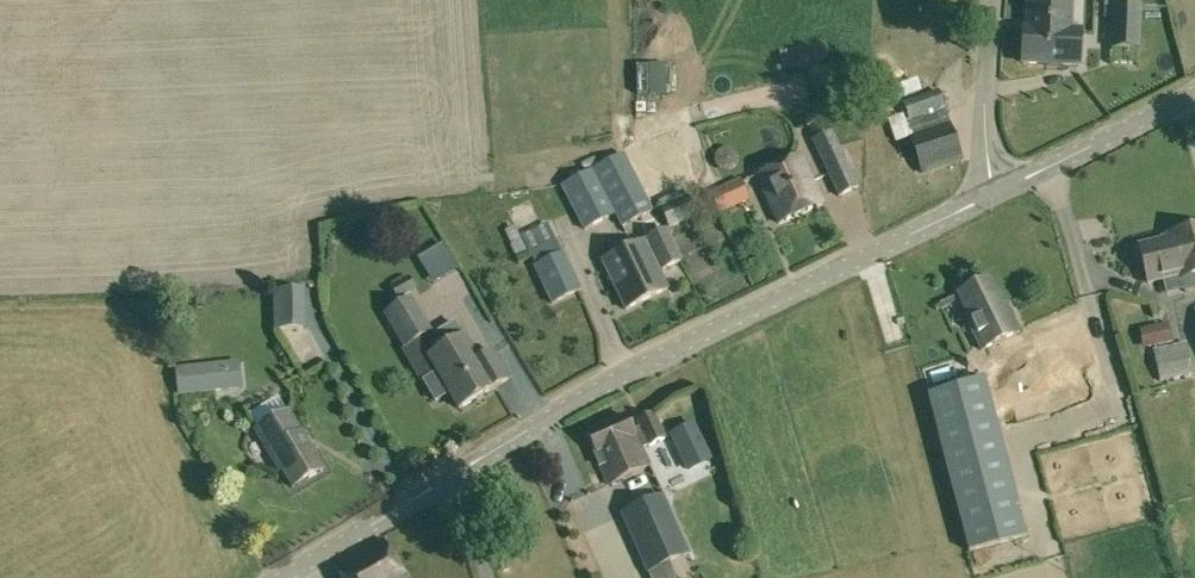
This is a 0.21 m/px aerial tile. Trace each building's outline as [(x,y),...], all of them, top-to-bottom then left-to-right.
[(1083,33),(1084,0),(1029,0),(1027,30),(1080,33),(1083,33)] [(1113,2),(1110,48),(1138,49),(1141,4),(1113,2)] [(1027,30),(1024,30),(1023,64),(1079,66),(1080,33),(1027,30)] [(939,89),(902,102),(908,120),(945,107),(939,89)] [(904,124),(908,137),(921,175),(963,161),(950,123),(946,110),(904,124)] [(810,139),(837,198),(859,188),(833,129),(810,139)] [(586,173),(561,185),(584,231),(615,215),(621,228),(654,211),(625,153),(599,166),(586,173)] [(801,155),(756,177),(779,224),(824,203),(801,155)] [(581,164),(586,173),(599,166),(595,157),(581,164)] [(719,214),(750,200),(740,178),(708,193),(719,214)] [(697,217),(687,194),(658,206),(668,229),(697,217)] [(1181,275),(1183,275),(1183,277),(1194,274),(1194,228),(1169,234),(1170,238),(1172,238),(1181,275)] [(625,309),(668,289),(660,271),(681,261),(666,231),(603,262),(625,309)] [(1148,283),(1181,275),(1172,238),(1170,238),(1139,246),(1148,283)] [(520,240),(510,245),(517,258),(527,253),(520,240)] [(564,251),(561,252),(535,265),(532,266),(551,305),(583,289),(564,251)] [(415,289),(408,276),(391,286),(398,298),(415,289)] [(981,350),(1019,331),(1005,303),(1003,304),(990,278),(957,294),(970,321),(967,322),(981,350)] [(294,289),(296,322),(312,321),(311,288),(294,289)] [(405,349),(432,332),(411,298),(384,314),(405,349)] [(432,336),(440,351),(429,357),(428,358),(436,372),(423,380),(435,401),(448,393),(458,409),(509,379),(493,351),(478,360),(464,337),(463,337),(455,322),(432,336)] [(1142,348),(1171,341),(1167,322),(1139,328),(1142,348)] [(1160,382),(1192,375),(1186,343),(1153,350),(1160,382)] [(986,377),(995,413),(1004,411),(1007,420),(1050,406),(1077,397),(1091,392),(1076,347),(986,377)] [(931,392),(971,379),(963,356),(923,369),(931,392)] [(226,391),(224,364),(175,369),(178,395),(226,391)] [(995,413),(986,377),(927,395),(968,553),(1027,537),(995,413)] [(274,420),(276,422),(256,434),(278,471),(281,470),(291,488),(323,469),(305,438),(289,411),(274,420)] [(607,483),(648,465),(641,449),(664,438),(653,414),(636,421),(640,428),(633,431),(626,416),(586,434),(596,455),(595,455),(600,466),(607,483)] [(692,424),(671,434),(687,469),(709,458),(692,424)] [(689,555),(662,496),(622,514),(649,573),(689,555)] [(382,539),(334,565),(333,566),(339,577),(403,577),(382,539)] [(657,571),(660,577),(682,577),(676,563),(657,571)]
